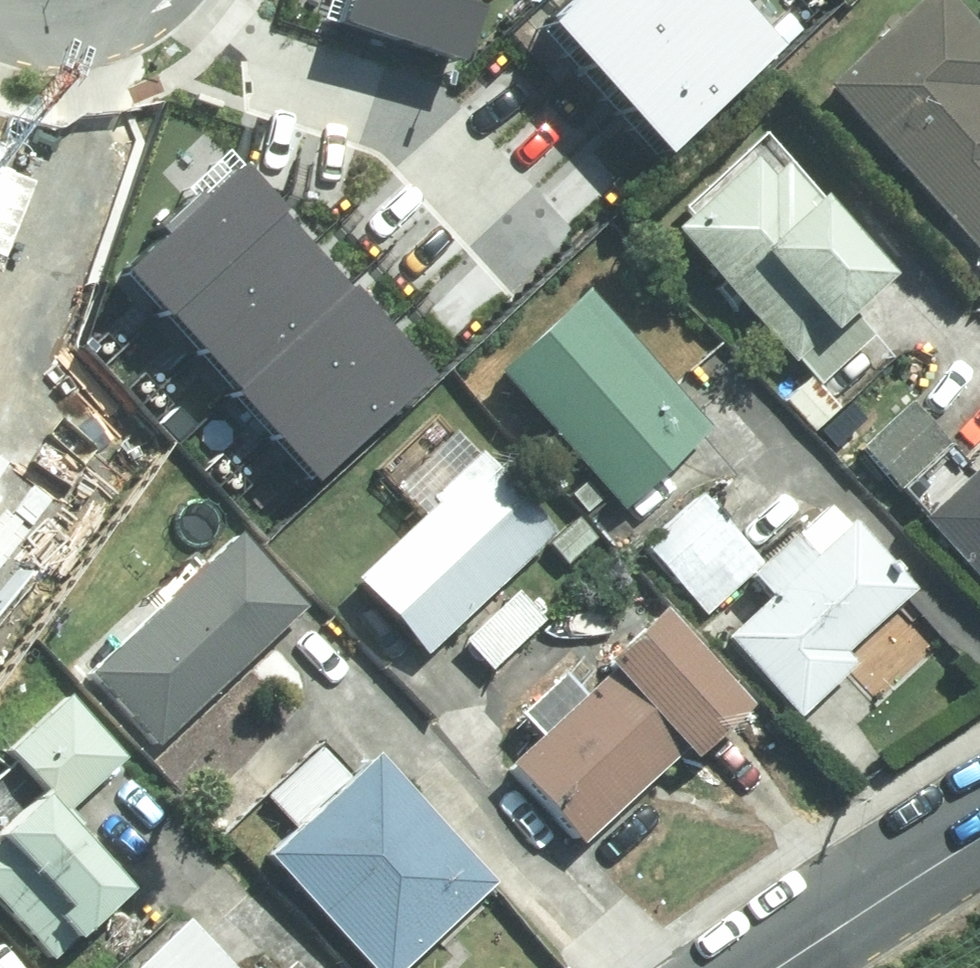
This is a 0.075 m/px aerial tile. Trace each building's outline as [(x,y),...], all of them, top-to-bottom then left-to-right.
[(334,16),(452,53),(469,0),(339,0),(334,16)] [(535,18),(578,62),(643,0),(555,0),(535,18)] [(578,62),(616,103),(727,0),(643,0),(578,62)] [(616,103),(657,146),(771,40),(733,0),(727,0),(616,103)] [(956,0),(921,0),(830,83),(979,245),(979,26),(956,0)] [(764,133),(671,218),(798,356),(850,308),(891,271),(764,133)] [(223,164),(115,266),(159,312),(265,213),(267,210),(223,164)] [(190,345),(296,246),(265,213),(159,312),(190,345)] [(331,282),(296,246),(190,345),(224,381),(331,282)] [(224,381),(264,424),(374,322),(334,280),(331,282),(224,381)] [(588,292),(502,370),(625,504),(711,426),(588,292)] [(850,308),(798,356),(821,382),(873,333),(850,308)] [(264,424),(308,471),(418,369),(374,322),(264,424)] [(865,445),(901,484),(948,441),(912,402),(865,445)] [(441,504),(364,575),(429,644),(551,530),(480,454),(435,497),(441,504)] [(979,573),(979,469),(928,517),(979,573)] [(648,542),(707,609),(761,562),(702,495),(648,542)] [(729,635),(801,711),(856,659),(848,650),(916,586),(854,520),(815,557),(797,537),(757,574),(775,593),(729,635)] [(242,538),(99,671),(161,737),(304,605),(242,538)] [(519,591),(467,639),(493,667),(545,619),(519,591)] [(623,668),(516,766),(586,842),(691,746),(695,752),(748,704),(665,613),(615,659),(623,668)] [(0,829),(0,900),(53,958),(132,886),(62,809),(122,756),(71,700),(15,750),(48,786),(0,829)] [(276,852),(380,967),(401,967),(494,882),(377,759),(276,852)]
